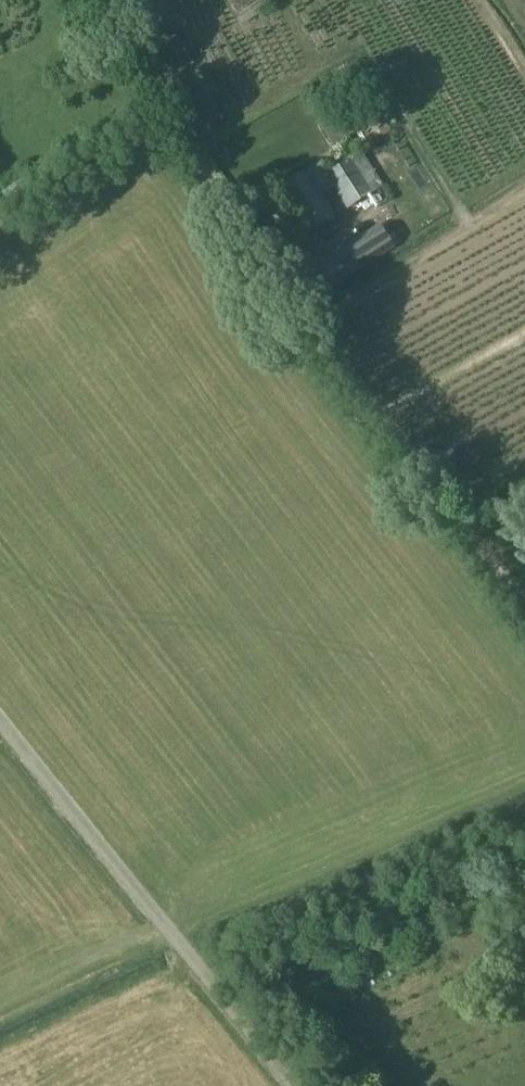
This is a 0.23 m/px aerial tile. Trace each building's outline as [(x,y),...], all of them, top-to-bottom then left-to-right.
[(345,137),(368,123),(356,102),(333,116),(345,137)] [(325,175),(347,209),(382,187),(361,153),(325,175)] [(335,216),(318,191),(326,186),(314,168),(275,193),(303,237),(335,216)] [(340,276),(389,245),(388,244),(396,239),(386,223),(377,228),(375,224),(326,255),(340,276)] [(301,271),(315,291),(337,276),(324,256),(301,271)]
